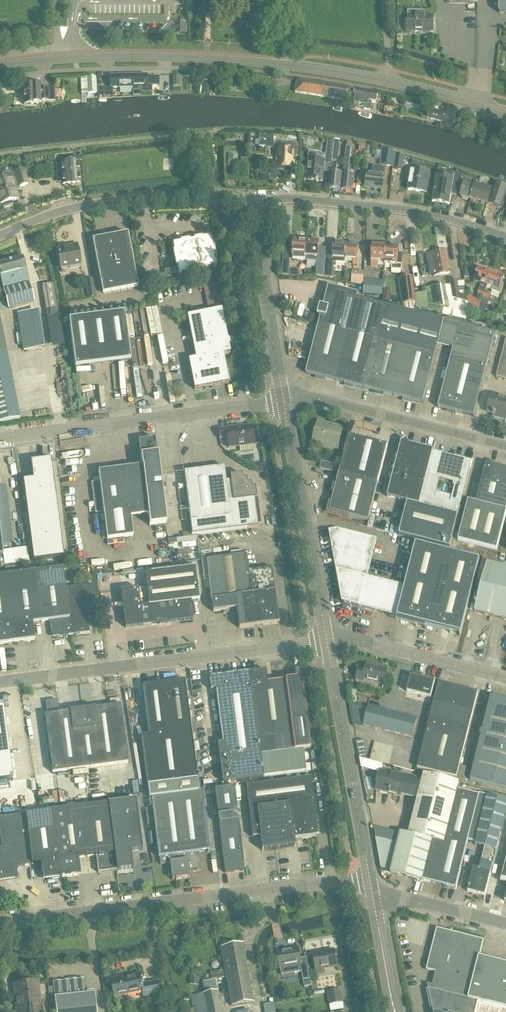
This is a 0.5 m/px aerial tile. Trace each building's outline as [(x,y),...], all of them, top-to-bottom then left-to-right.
[(425,15),(425,11),(408,11),(408,23),(406,23),(405,30),(408,30),(408,32),(433,32),(433,15),(425,15)] [(146,75),(133,76),(133,88),(132,88),(133,91),(142,90),(142,92),(152,92),(151,86),(159,86),(159,77),(150,77),(150,78),(148,78),(148,77),(146,77),(146,75)] [(133,88),(133,76),(110,76),(110,88),(132,88),(133,88)] [(87,95),(96,94),(96,77),(87,78),(87,95)] [(295,93),(351,102),(353,88),(297,79),(295,93)] [(42,101),(48,101),(48,89),(41,89),(41,84),(31,84),(31,86),(23,86),(23,91),(21,91),(21,101),(23,101),(23,106),(33,105),(33,104),(42,103),(42,101)] [(372,103),(376,104),(378,94),(354,89),(350,107),(371,111),(372,103)] [(427,118),(442,122),(445,113),(429,109),(427,118)] [(274,148),(274,136),(260,135),(259,148),(274,148)] [(346,141),(340,191),(352,192),(354,177),(348,176),(351,142),(346,141)] [(277,149),(276,162),(278,162),(278,168),(291,169),(291,157),(293,157),(298,157),(299,144),(281,143),(281,147),(281,149),(280,149),(277,149)] [(383,150),(381,166),(393,167),(395,155),(395,153),(383,150)] [(308,159),(306,180),(322,182),(323,173),(331,174),(332,164),(332,163),(332,161),(333,156),(332,155),(319,154),(309,153),(308,159)] [(402,170),(404,159),(405,157),(395,155),(393,167),(393,169),(402,170)] [(61,159),(61,164),(63,184),(80,183),(78,163),(77,158),(61,159)] [(331,174),(329,189),(339,191),(341,175),(336,175),(337,163),(332,163),(332,164),(331,174)] [(362,185),(362,186),(366,186),(366,187),(382,189),(384,176),(385,168),(374,166),(373,170),(372,175),(367,174),(367,175),(363,175),(362,185)] [(14,173),(10,174),(10,172),(0,175),(0,205),(3,204),(4,207),(12,204),(11,202),(18,200),(15,188),(18,187),(19,187),(28,185),(23,170),(14,173)] [(426,193),(429,174),(411,171),(408,190),(426,193)] [(437,173),(432,202),(449,205),(451,194),(454,175),(437,173)] [(451,193),(451,194),(456,195),(462,177),(454,175),(451,193)] [(470,199),(474,185),(464,182),(460,196),(462,197),(462,198),(463,199),(467,200),(468,199),(470,199)] [(470,199),(502,208),(505,196),(505,188),(494,184),(492,190),(474,185),(470,199)] [(141,279),(135,280),(127,235),(109,238),(106,235),(103,239),(93,241),(103,293),(137,287),(136,284),(142,283),(141,279)] [(208,269),(216,268),(210,238),(202,239),(202,238),(181,242),(181,243),(173,245),(177,268),(164,270),(164,274),(141,279),(142,283),(171,277),(170,274),(178,272),(179,275),(187,273),(187,275),(208,271),(208,269)] [(294,241),(292,261),(304,262),(306,242),(294,241)] [(306,242),(304,262),(305,262),(313,262),(317,262),(318,262),(318,257),(319,243),(306,242)] [(61,269),(81,265),(77,244),(65,247),(65,248),(57,250),(61,269)] [(325,267),(324,278),(333,278),(334,263),(345,264),(345,260),(346,245),(333,244),(332,258),(325,257),(325,267)] [(346,245),(345,260),(353,261),(353,265),(357,265),(358,246),(346,245)] [(384,262),(385,247),(373,247),(371,267),(377,268),(377,262),(384,262)] [(397,255),(397,248),(385,247),(384,262),(384,265),(391,265),(391,270),(400,271),(401,255),(397,255)] [(430,255),(426,256),(430,275),(434,275),(434,277),(448,275),(444,251),(430,254),(430,255)] [(290,254),(283,253),(281,276),(289,276),(290,254)] [(26,270),(22,257),(0,263),(0,275),(0,276),(1,276),(3,287),(28,281),(25,270),(26,270)] [(317,262),(317,267),(325,267),(325,257),(318,257),(318,262),(317,262)] [(486,286),(491,274),(478,269),(474,282),(481,284),(477,296),(482,298),(485,292),(487,286),(486,286)] [(364,280),(364,272),(352,271),(351,283),(363,286),(364,280)] [(502,285),(502,284),(504,278),(491,274),(486,286),(487,286),(491,288),(490,292),(500,295),(503,285),(502,285)] [(412,277),(399,279),(402,305),(404,305),(415,303),(416,303),(415,294),(412,277)] [(88,299),(96,297),(94,279),(85,280),(88,299)] [(445,286),(426,289),(426,293),(428,304),(449,309),(455,311),(467,314),(468,309),(467,301),(464,282),(458,283),(457,279),(449,281),(450,285),(445,286)] [(382,296),(383,281),(364,280),(363,286),(362,295),(382,296)] [(34,302),(30,286),(29,283),(4,290),(9,309),(34,302)] [(46,310),(57,308),(53,284),(42,286),(46,310)] [(435,356),(438,345),(444,321),(385,307),(356,299),(357,295),(328,287),(306,375),(422,405),(435,356)] [(477,313),(481,301),(476,299),(472,311),(477,313)] [(477,313),(483,315),(488,302),(482,300),(481,301),(477,313)] [(428,304),(427,310),(442,314),(444,308),(428,304)] [(223,355),(230,354),(221,310),(187,317),(195,359),(188,361),(194,390),(228,383),(223,355)] [(451,310),(450,316),(465,319),(467,314),(451,310)] [(23,351),(42,348),(36,312),(18,314),(23,351)] [(124,313),(69,320),(75,368),(131,361),(124,313)] [(450,359),(486,368),(495,334),(444,321),(438,345),(453,349),(450,359)] [(0,322),(0,426),(21,423),(0,322)] [(505,339),(496,378),(505,380),(505,339)] [(486,368),(450,359),(438,409),(473,418),(486,368)] [(505,417),(505,399),(491,395),(486,413),(505,418),(505,417)] [(318,421),(313,443),(338,449),(344,428),(318,421)] [(228,448),(254,445),(251,426),(236,428),(236,427),(219,429),(220,439),(227,438),(228,448)] [(368,522),(386,446),(348,437),(330,513),(368,522)] [(100,482),(88,483),(95,536),(106,535),(108,545),(125,543),(124,538),(133,537),(130,518),(148,515),(150,526),(166,524),(166,518),(160,475),(155,439),(139,442),(142,467),(98,472),(100,482)] [(418,506),(432,451),(409,446),(406,441),(402,444),(401,443),(387,498),(407,503),(418,506)] [(418,506),(458,516),(472,462),(432,451),(418,506)] [(51,460),(50,460),(31,462),(33,480),(23,481),(33,561),(64,557),(51,460)] [(321,461),(320,469),(335,473),(337,466),(321,461)] [(505,509),(505,470),(486,465),(476,504),(505,511),(505,509)] [(224,467),(183,472),(189,515),(191,536),(197,535),(257,528),(254,500),(256,500),(254,489),(251,489),(250,484),(246,485),(246,480),(242,480),(242,475),(229,477),(230,482),(226,482),(224,467)] [(476,504),(467,502),(458,542),(496,551),(505,513),(505,511),(476,504)] [(450,549),(458,516),(418,506),(407,503),(399,536),(450,549)] [(337,530),(329,532),(342,604),(397,618),(405,588),(406,583),(397,581),(395,586),(367,579),(377,540),(356,535),(337,530)] [(405,588),(397,618),(417,623),(416,625),(426,628),(427,626),(460,634),(461,634),(480,560),(416,545),(406,583),(405,588)] [(279,623),(272,567),(248,570),(246,555),(238,556),(247,627),(279,623)] [(239,628),(247,627),(238,556),(206,560),(213,612),(223,610),(223,613),(228,612),(229,610),(236,609),(239,628)] [(487,564),(475,613),(505,621),(505,569),(487,564)] [(191,601),(199,600),(195,567),(144,574),(148,605),(140,606),(138,588),(121,590),(125,628),(193,620),(191,601)] [(71,635),(65,588),(63,568),(35,572),(41,622),(50,621),(52,637),(71,635)] [(32,623),(41,622),(35,572),(7,575),(16,642),(35,640),(32,623)] [(16,642),(7,575),(0,576),(0,644),(16,642)] [(87,616),(96,615),(93,584),(65,588),(71,635),(89,633),(87,616)] [(383,685),(387,671),(367,666),(365,670),(359,668),(356,681),(363,682),(363,680),(383,685)] [(301,678),(300,678),(267,682),(266,671),(250,673),(262,772),(263,778),(305,772),(303,750),(310,750),(301,679),(301,678)] [(262,772),(250,673),(209,678),(211,690),(216,690),(222,743),(218,744),(222,783),(263,778),(262,772)] [(435,683),(411,676),(407,692),(430,698),(435,683)] [(197,780),(186,694),(184,680),(179,681),(143,685),(149,736),(141,737),(147,786),(149,798),(151,798),(198,792),(196,780),(197,780)] [(467,768),(459,766),(477,693),(438,683),(417,769),(416,773),(424,774),(460,783),(463,784),(467,768)] [(491,697),(469,781),(505,790),(505,701),(491,697)] [(59,712),(57,700),(45,702),(47,714),(59,712)] [(0,705),(0,781),(13,780),(8,746),(3,704),(0,705)] [(52,773),(128,763),(120,705),(95,708),(70,711),(70,712),(44,715),(52,773)] [(368,707),(368,709),(351,705),(354,724),(363,726),(412,738),(417,719),(368,707)] [(383,765),(360,759),(361,768),(378,772),(380,773),(378,783),(376,790),(400,797),(401,795),(413,798),(418,778),(398,774),(382,770),(383,765)] [(458,791),(460,783),(424,774),(408,836),(400,833),(390,873),(421,881),(431,841),(443,844),(457,791),(458,791)] [(293,837),(317,834),(309,778),(245,786),(252,838),(260,837),(262,851),(294,847),(293,837)] [(234,787),(214,790),(217,807),(218,817),(217,817),(218,824),(224,873),(244,871),(238,822),(239,822),(238,821),(231,815),(237,808),(234,787)] [(210,851),(202,791),(198,792),(151,798),(152,808),(155,828),(157,843),(158,857),(159,857),(160,865),(170,864),(172,880),(189,878),(189,871),(192,870),(192,873),(201,871),(199,852),(210,851)] [(431,841),(421,881),(455,889),(458,879),(459,876),(460,869),(467,841),(475,843),(487,797),(485,796),(479,795),(479,796),(458,791),(457,791),(443,844),(431,841)] [(475,843),(475,845),(485,847),(479,870),(473,869),(467,892),(485,897),(495,854),(505,810),(505,802),(487,797),(475,843)] [(136,800),(108,803),(116,871),(133,869),(132,861),(130,852),(142,851),(136,800)] [(98,873),(116,871),(108,803),(81,807),(87,857),(96,856),(98,873)] [(78,859),(87,857),(81,807),(53,810),(62,878),(80,875),(78,859)] [(43,880),(62,878),(53,810),(26,814),(32,864),(41,863),(43,880)] [(32,864),(26,814),(0,817),(0,834),(2,847),(0,848),(0,880),(18,878),(17,871),(21,866),(32,864)] [(426,970),(433,972),(429,985),(427,984),(428,990),(432,1007),(433,1007),(434,1007),(435,1007),(436,1008),(435,1011),(505,1011),(505,975),(498,972),(502,954),(481,949),(484,941),(483,941),(468,937),(437,929),(437,930),(426,970)] [(231,1006),(253,1002),(242,944),(221,948),(225,971),(210,973),(211,981),(226,978),(231,1006)] [(312,986),(311,978),(306,957),(300,958),(298,948),(277,952),(281,975),(301,971),(305,988),(312,986)] [(324,969),(337,966),(334,950),(313,954),(317,974),(325,973),(324,969)] [(157,981),(141,984),(139,974),(110,979),(114,998),(142,992),(143,997),(159,994),(157,981)] [(87,994),(85,979),(53,983),(56,1011),(96,1011),(94,993),(87,994)] [(13,985),(16,1011),(42,1011),(38,982),(13,985)] [(329,1005),(343,1002),(341,990),(327,993),(329,1005)] [(217,992),(191,997),(194,1011),(221,1011),(217,992)]
